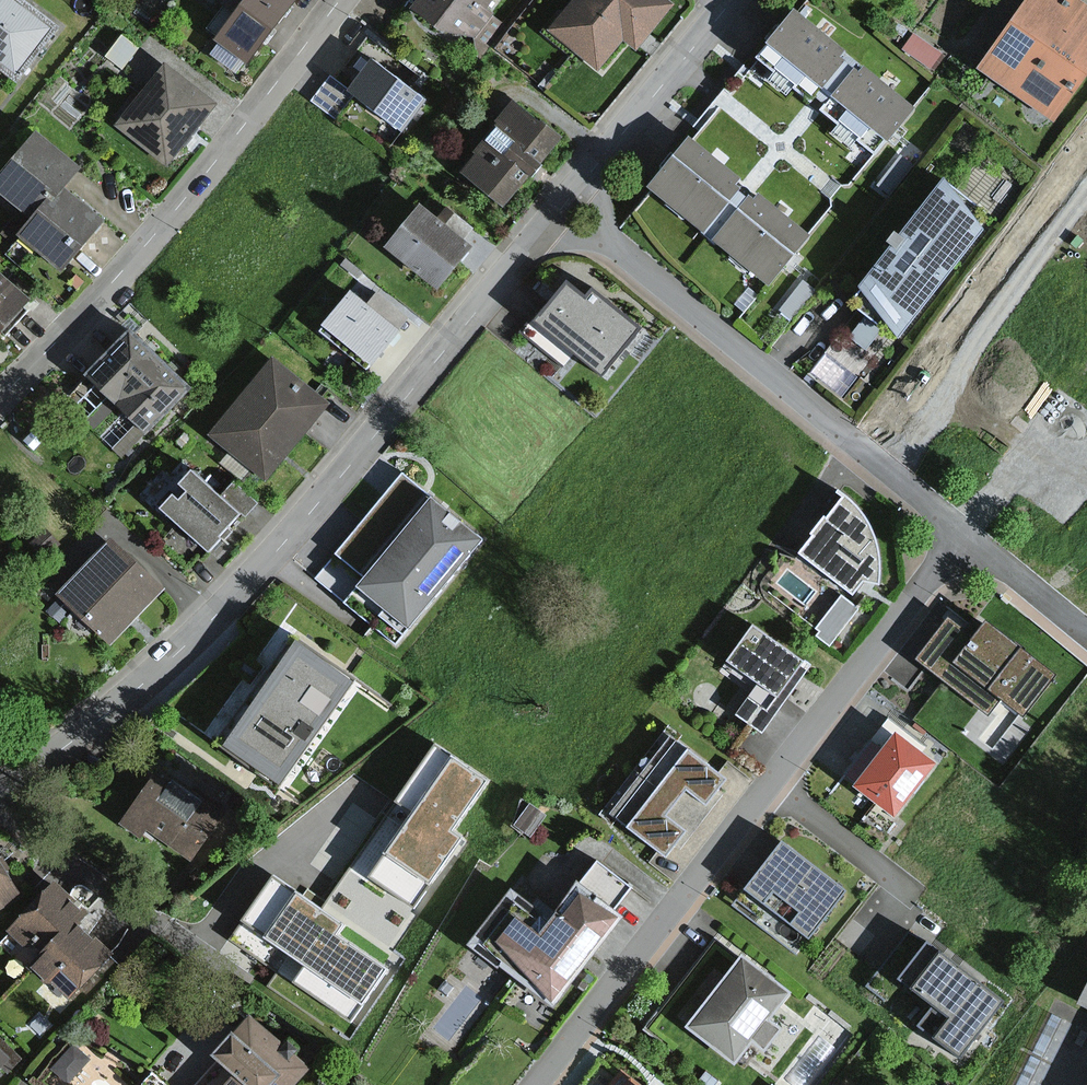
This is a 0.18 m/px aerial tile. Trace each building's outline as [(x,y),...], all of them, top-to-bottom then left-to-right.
[(19,0),(0,0),(0,66),(14,76),(53,26),(19,0)] [(216,0),(233,13),(214,37),(243,60),(291,0),(216,0)] [(414,7),(452,37),(459,28),(489,51),(514,18),(492,0),(420,0),(414,7)] [(548,32),(595,70),(620,38),(634,49),(667,7),(658,0),(574,0),(548,32)] [(1008,20),(1086,73),(1086,2),(1084,0),(1022,0),(1008,20)] [(855,48),(797,1),(755,53),(811,98),(816,92),(832,105),(827,111),(878,153),(920,101),(864,56),(860,61),(851,54),(855,48)] [(976,66),(1057,120),(1086,75),(1086,73),(1008,20),(976,66)] [(420,99),(376,66),(389,48),(364,29),(313,99),(339,117),(357,93),(401,125),(420,99)] [(918,32),(908,47),(938,67),(948,53),(918,32)] [(211,109),(165,73),(122,128),(169,164),(211,109)] [(510,105),(456,173),(501,209),(556,142),(510,105)] [(0,172),(0,192),(32,219),(63,183),(78,165),(36,130),(0,172)] [(689,133),(647,184),(706,232),(710,226),(719,234),(715,239),(771,284),(813,233),(761,191),(756,197),(741,184),(746,178),(689,133)] [(905,153),(883,180),(895,191),(917,163),(905,153)] [(889,246),(855,284),(897,338),(982,229),(942,175),(895,234),(891,232),(884,242),(889,246)] [(106,219),(63,183),(32,219),(20,233),(64,269),(106,219)] [(415,208),(382,251),(434,291),(466,248),(415,208)] [(0,277),(0,333),(31,296),(3,273),(0,277)] [(807,276),(785,303),(797,314),(819,286),(807,276)] [(584,303),(564,287),(538,318),(605,373),(645,325),(597,286),(584,303)] [(345,295),(316,330),(366,371),(394,336),(345,295)] [(861,320),(836,349),(855,365),(880,336),(861,320)] [(115,398),(156,354),(128,327),(86,372),(115,398)] [(115,398),(147,428),(188,383),(156,354),(115,398)] [(273,361),(211,436),(261,478),(323,402),(273,361)] [(325,564),(408,631),(488,533),(406,466),(325,564)] [(190,468),(157,506),(206,548),(239,510),(190,468)] [(803,555),(865,600),(891,581),(872,529),(851,494),(803,555)] [(109,543),(58,597),(103,639),(154,585),(109,543)] [(945,617),(913,658),(991,718),(1006,699),(1031,718),(1061,679),(988,618),(978,640),(945,617)] [(742,715),(774,736),(819,670),(758,628),(734,663),(764,683),(742,715)] [(359,685),(289,640),(226,736),(296,781),(359,685)] [(888,728),(852,778),(895,809),(931,758),(888,728)] [(683,750),(667,738),(640,774),(701,820),(720,795),(715,791),(725,777),(685,747),(683,750)] [(488,780),(435,744),(397,801),(415,814),(372,877),(415,907),(463,837),(454,831),(488,780)] [(225,826),(163,772),(121,820),(144,840),(166,815),(205,849),(225,826)] [(640,774),(613,809),(629,821),(626,824),(666,855),(677,841),(682,845),(701,820),(640,774)] [(548,814),(533,804),(520,822),(535,833),(548,814)] [(848,891),(780,839),(744,887),(812,939),(848,891)] [(23,896),(0,859),(0,910),(23,896)] [(342,924),(273,876),(242,921),(305,965),(293,982),(355,1025),(392,971),(337,932),(342,924)] [(92,911),(54,879),(12,928),(40,952),(30,964),(40,972),(83,923),(92,911)] [(507,915),(480,949),(543,1000),(608,920),(568,888),(531,934),(507,915)] [(116,951),(83,923),(40,972),(73,1000),(116,951)] [(642,1029),(714,1084),(719,1084),(789,996),(714,937),(642,1029)] [(921,945),(899,978),(945,1010),(932,1030),(961,1049),(997,997),(921,945)] [(1069,1003),(1086,1012),(1086,966),(1069,1003)] [(226,1084),(292,1084),(305,1071),(244,1017),(207,1058),(231,1079),(226,1084)] [(12,1057),(0,1046),(0,1070),(12,1057)] [(607,1084),(632,1084),(615,1073),(607,1084)]
